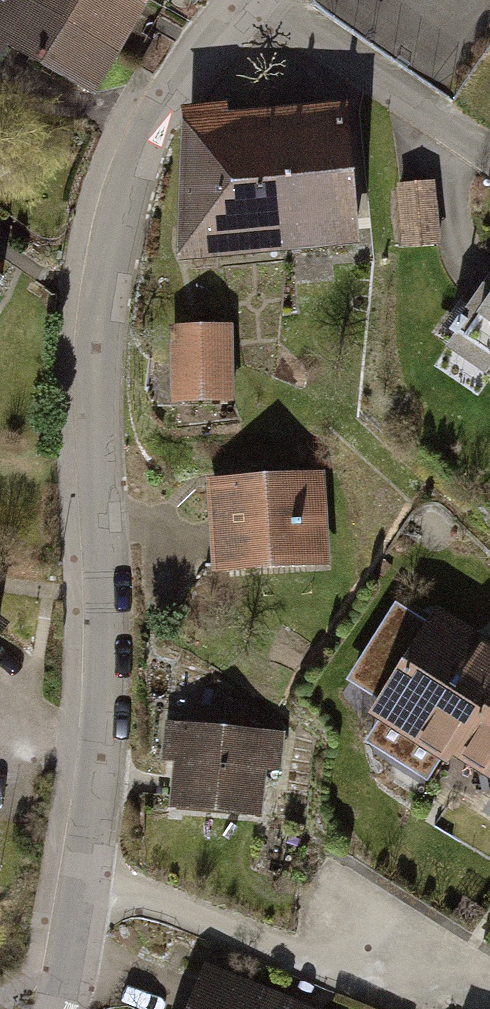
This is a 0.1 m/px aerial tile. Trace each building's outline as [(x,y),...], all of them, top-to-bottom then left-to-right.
[(135,64),(28,0),(0,0),(0,50),(105,112),(135,64)] [(137,0),(28,0),(135,64),(163,16),(137,0)] [(163,16),(173,0),(137,0),(163,16)] [(366,254),(362,119),(284,122),(288,257),(366,254)] [(284,122),(188,125),(195,260),(288,257),(284,122)] [(436,253),(433,190),(397,192),(400,255),(436,253)] [(448,366),(489,392),(489,299),(448,366)] [(237,412),(234,336),(172,339),(175,414),(237,412)] [(329,480),(212,490),(219,580),(337,570),(329,480)] [(442,630),(380,730),(457,778),(489,725),(489,659),(442,630)] [(489,797),(489,725),(457,778),(489,797)] [(285,742),(178,740),(176,827),(283,829),(285,742)] [(203,975),(190,1008),(290,1008),(203,975)]
